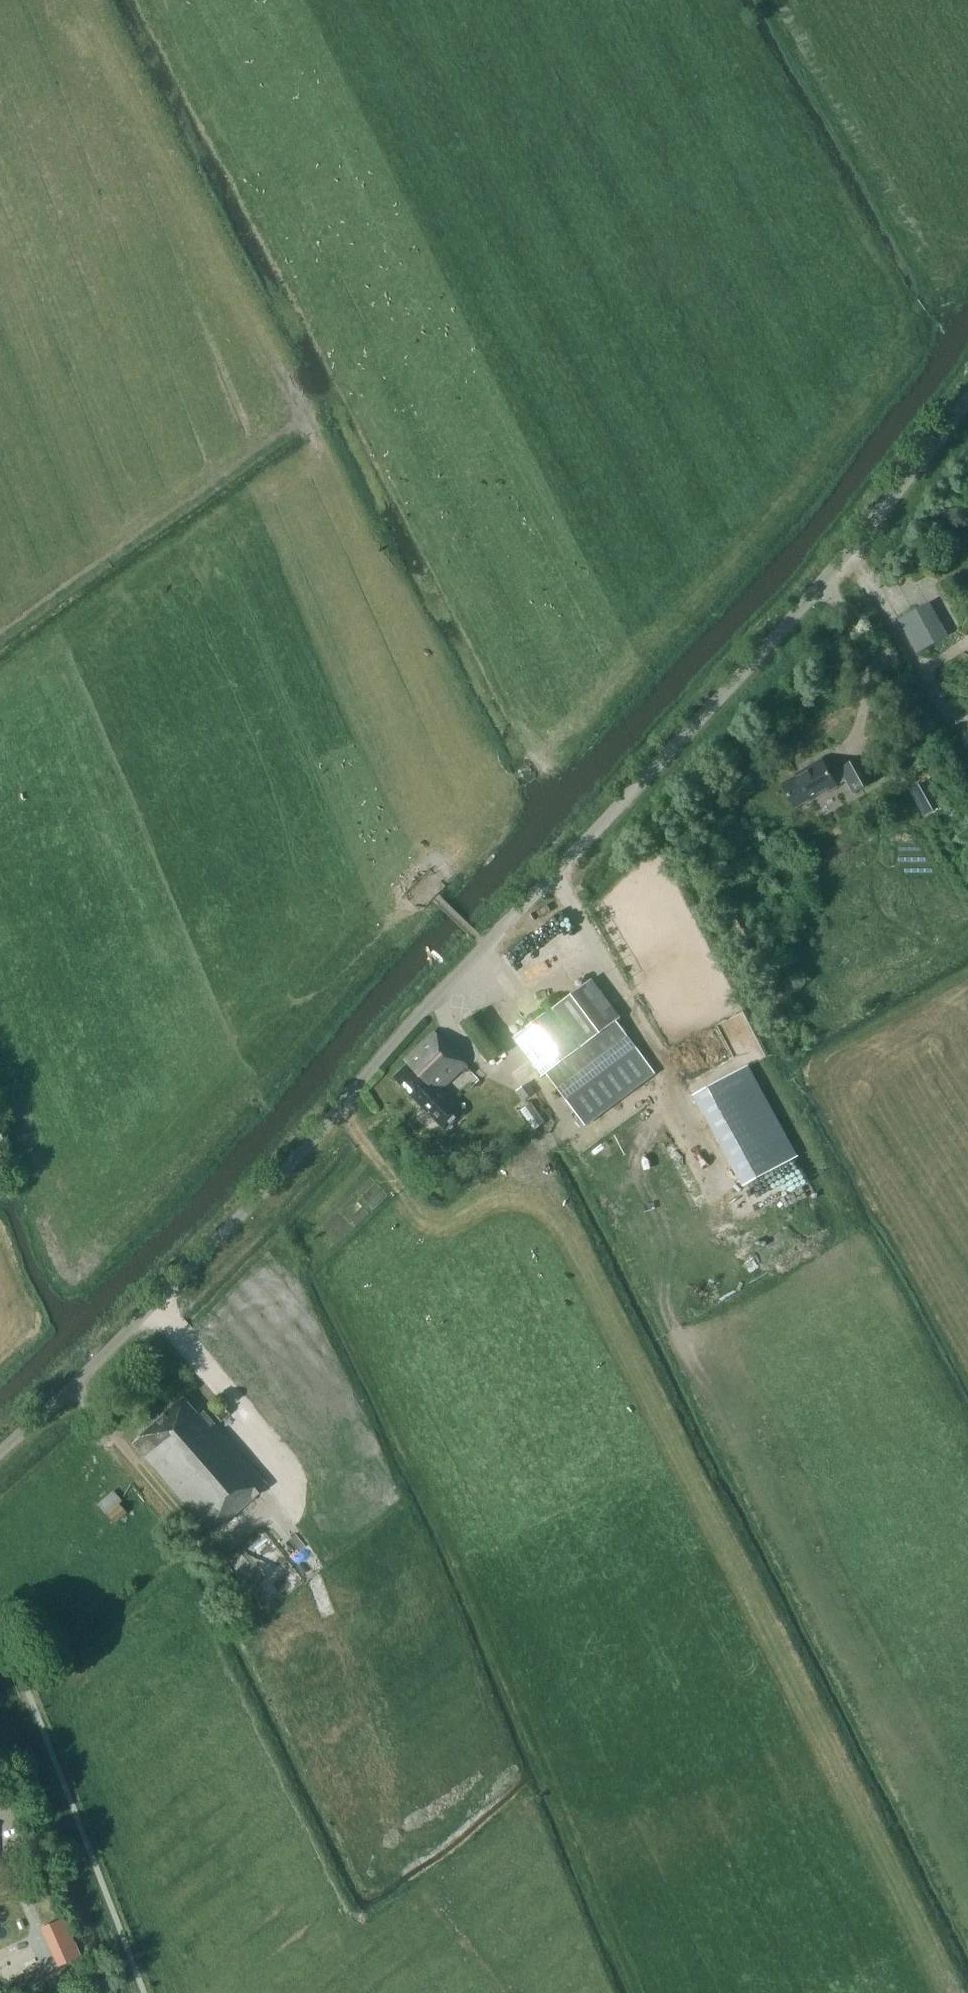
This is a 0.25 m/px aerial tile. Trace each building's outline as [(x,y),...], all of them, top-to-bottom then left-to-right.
[(898,620),(915,651),(944,635),(927,604),(898,620)] [(876,780),(862,755),(829,773),(821,758),(795,773),(796,775),(781,783),(794,807),(810,798),(811,799),(846,780),(853,793),(876,780)] [(929,780),(911,790),(920,806),(927,802),(933,811),(943,805),(929,780)] [(620,1018),(591,979),(513,1038),(543,1077),(547,1074),(566,1100),(636,1047),(616,1021),(620,1018)] [(466,1065),(434,1032),(404,1061),(407,1064),(394,1077),(445,1130),(463,1112),(440,1089),(466,1065)] [(528,1083),(517,1090),(524,1100),(535,1093),(528,1083)] [(271,1485),(207,1411),(202,1416),(185,1397),(138,1438),(139,1439),(133,1445),(214,1536),(271,1485)] [(218,1416),(224,1422),(233,1414),(227,1407),(218,1416)] [(99,1505),(116,1524),(129,1513),(121,1504),(124,1501),(116,1491),(99,1505)] [(41,1973),(30,1950),(0,1964),(0,1979),(5,1990),(41,1973)]
